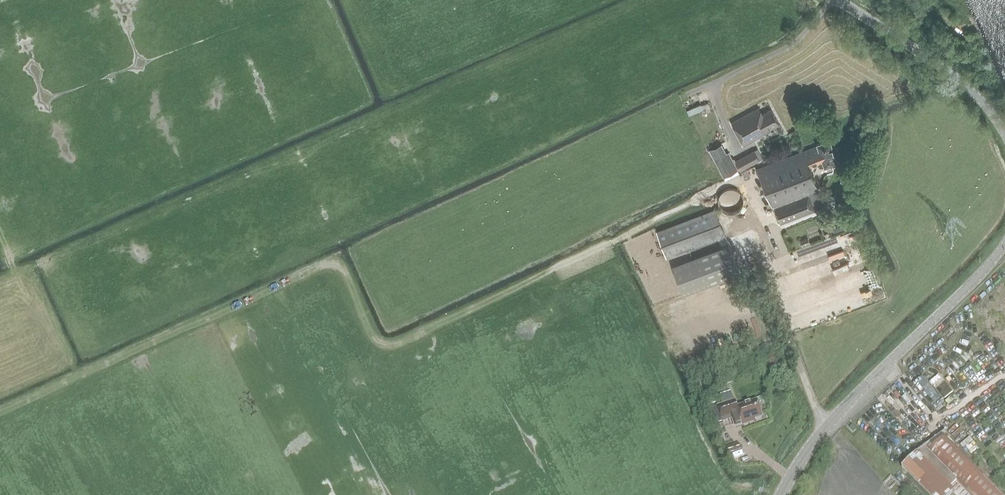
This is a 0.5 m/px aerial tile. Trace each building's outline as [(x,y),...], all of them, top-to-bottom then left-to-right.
[(688,114),(703,108),(701,103),(686,109),(688,114)] [(744,145),(759,137),(771,130),(771,129),(779,124),(771,109),(763,113),(761,111),(759,108),(732,122),(744,145)] [(838,162),(829,140),(817,144),(818,145),(758,168),(772,206),(774,206),(780,223),(825,206),(810,167),(818,164),(820,167),(824,166),(825,167),(838,162)] [(755,150),(736,159),(735,160),(741,170),(760,160),(755,150)] [(738,172),(729,154),(715,162),(724,180),(738,172)] [(740,208),(739,190),(721,190),(721,197),(726,197),(726,205),(725,205),(725,208),(740,208)] [(656,231),(667,258),(726,236),(715,209),(656,231)] [(740,273),(728,244),(670,266),(681,295),(740,273)] [(856,255),(842,259),(843,264),(858,260),(856,255)] [(942,400),(953,392),(939,374),(928,382),(923,375),(913,382),(937,414),(947,407),(942,400)] [(754,399),(755,401),(737,407),(734,400),(727,403),(732,418),(739,416),(742,425),(755,421),(755,420),(763,417),(758,403),(762,402),(760,397),(754,399)] [(721,436),(731,443),(735,437),(725,430),(721,436)] [(945,433),(928,450),(925,447),(917,453),(901,468),(927,494),(950,494),(954,491),(957,494),(972,494),(973,494),(974,494),(1004,494),(945,433)] [(733,452),(740,449),(738,444),(731,446),(733,452)]
